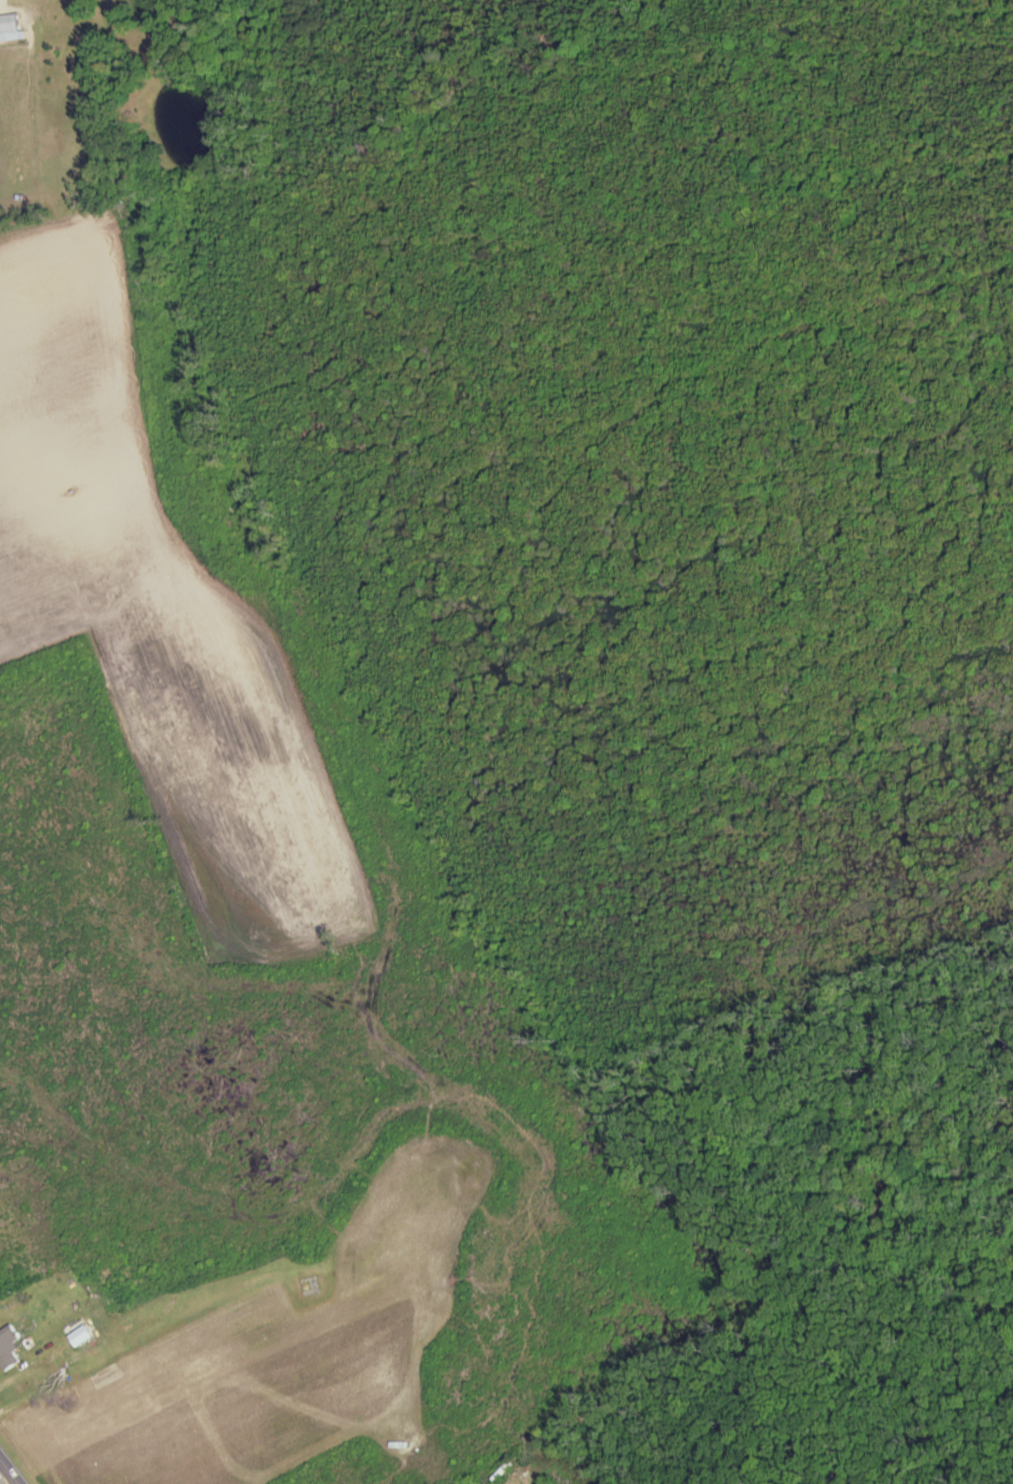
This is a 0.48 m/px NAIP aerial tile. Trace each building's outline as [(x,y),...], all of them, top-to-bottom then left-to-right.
[(22,40),(22,14),(0,14),(0,40),(22,40)] [(97,1335),(84,1318),(66,1332),(80,1349),(97,1335)] [(14,1324),(0,1333),(0,1348),(1,1349),(0,1350),(0,1362),(7,1373),(25,1361),(14,1343),(23,1337),(14,1324)]
